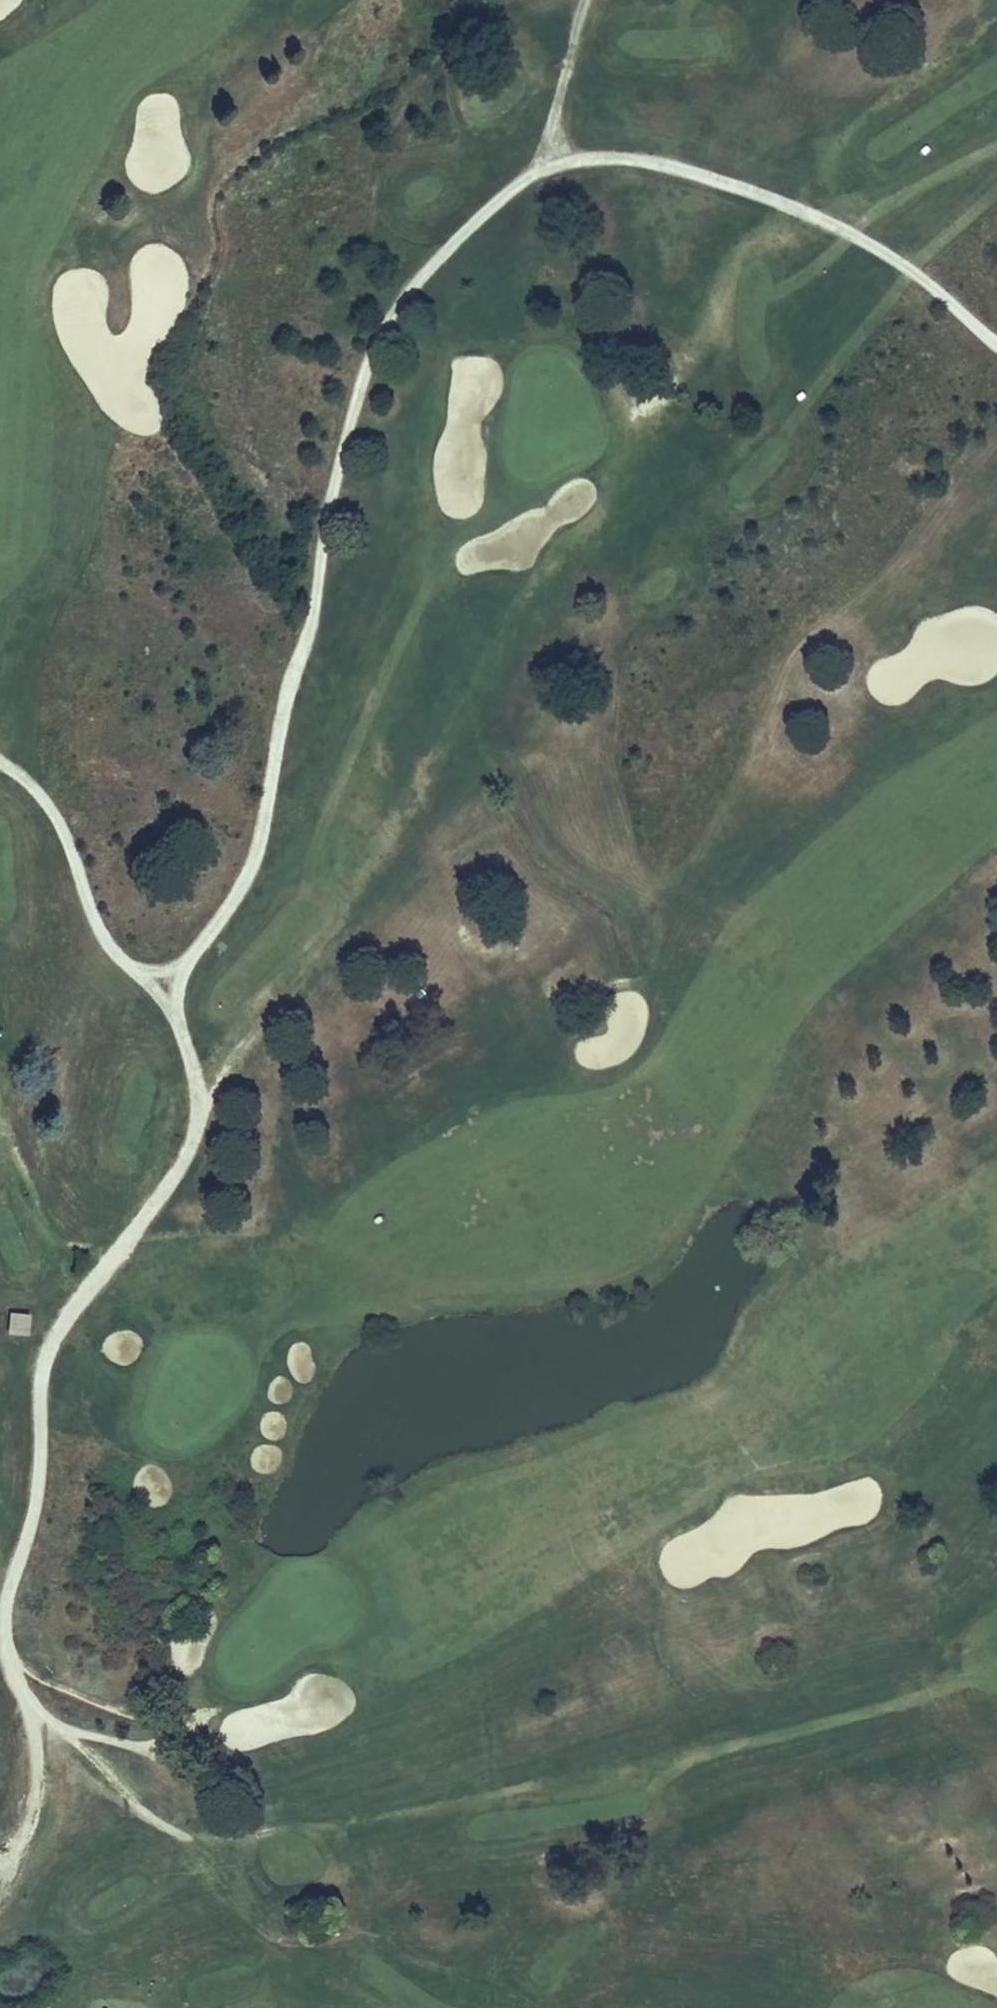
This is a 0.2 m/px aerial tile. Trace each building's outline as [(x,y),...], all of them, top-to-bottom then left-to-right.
[(8,1333),(30,1335),(32,1313),(10,1311),(8,1333)]
